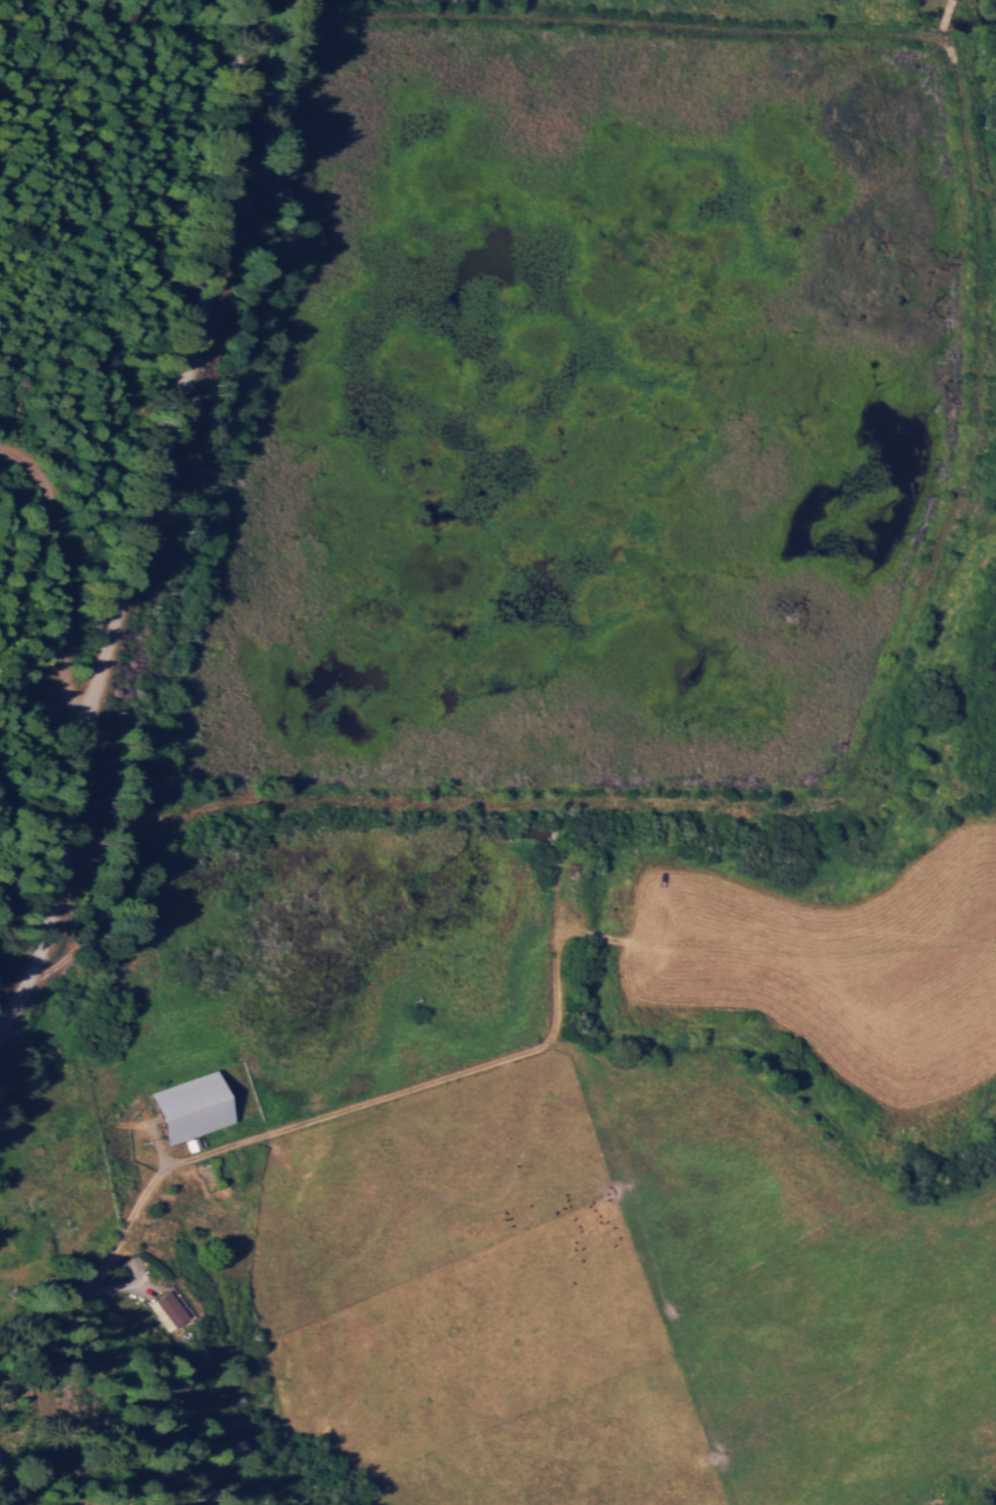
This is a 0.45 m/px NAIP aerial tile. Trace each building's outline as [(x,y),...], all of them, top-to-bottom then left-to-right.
[(238,1123),(223,1069),(153,1089),(168,1143),(238,1123)] [(168,1331),(188,1317),(168,1290),(149,1304),(168,1331)]
